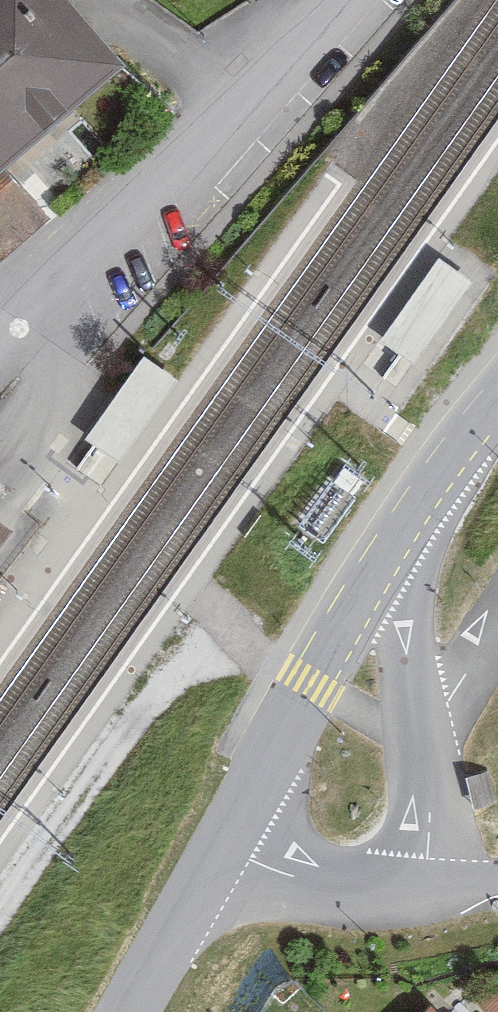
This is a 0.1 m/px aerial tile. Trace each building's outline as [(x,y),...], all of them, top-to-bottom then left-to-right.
[(45,209),(7,165),(124,67),(68,0),(0,0),(0,247),(45,209)] [(416,355),(467,269),(431,248),(380,334),(416,355)] [(177,380),(146,358),(88,441),(119,463),(177,380)] [(481,994),(497,1011),(497,978),(481,994)] [(412,1011),(440,1011),(426,998),(412,1011)]
